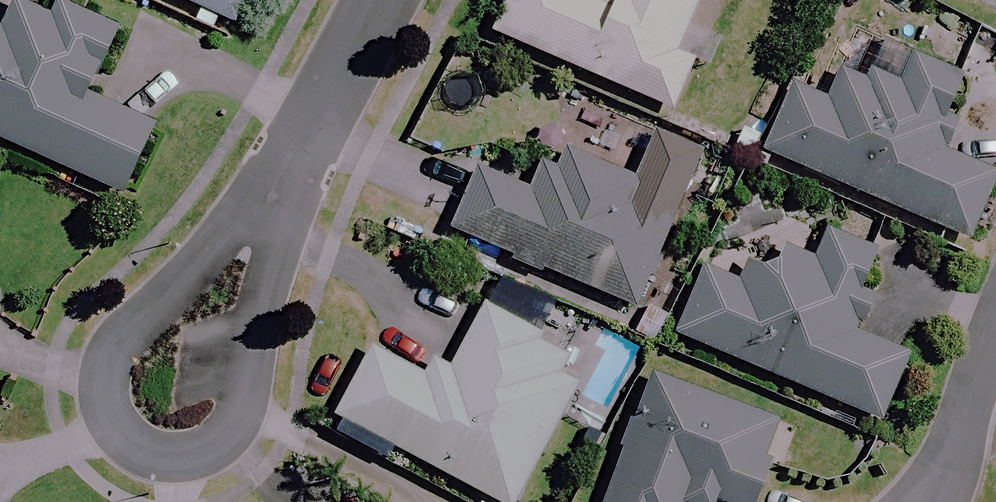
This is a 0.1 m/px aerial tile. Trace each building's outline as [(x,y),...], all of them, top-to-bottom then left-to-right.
[(114,195),(147,124),(82,95),(111,32),(42,0),(8,0),(0,17),(0,143),(114,195)] [(226,26),(238,0),(170,0),(226,26)] [(485,33),(667,110),(688,60),(670,52),(692,0),(499,0),(485,33)] [(800,99),(784,92),(757,153),(961,243),(990,176),(931,150),(961,82),(910,60),(899,86),(877,77),(870,94),(813,69),(800,99)] [(694,155),(640,133),(623,174),(559,148),(551,168),(535,162),(524,190),(472,169),(445,234),(632,309),(694,155)] [(814,229),(799,263),(775,252),(766,271),(729,255),(721,275),(698,265),(668,335),(875,424),(905,356),(852,333),(869,293),(854,287),(869,253),(814,229)] [(478,306),(445,369),(428,360),(419,377),(362,347),(325,417),(488,501),(511,501),(573,384),(551,372),(559,357),(531,342),(535,335),(478,306)] [(646,374),(597,501),(756,501),(785,427),(646,374)]
